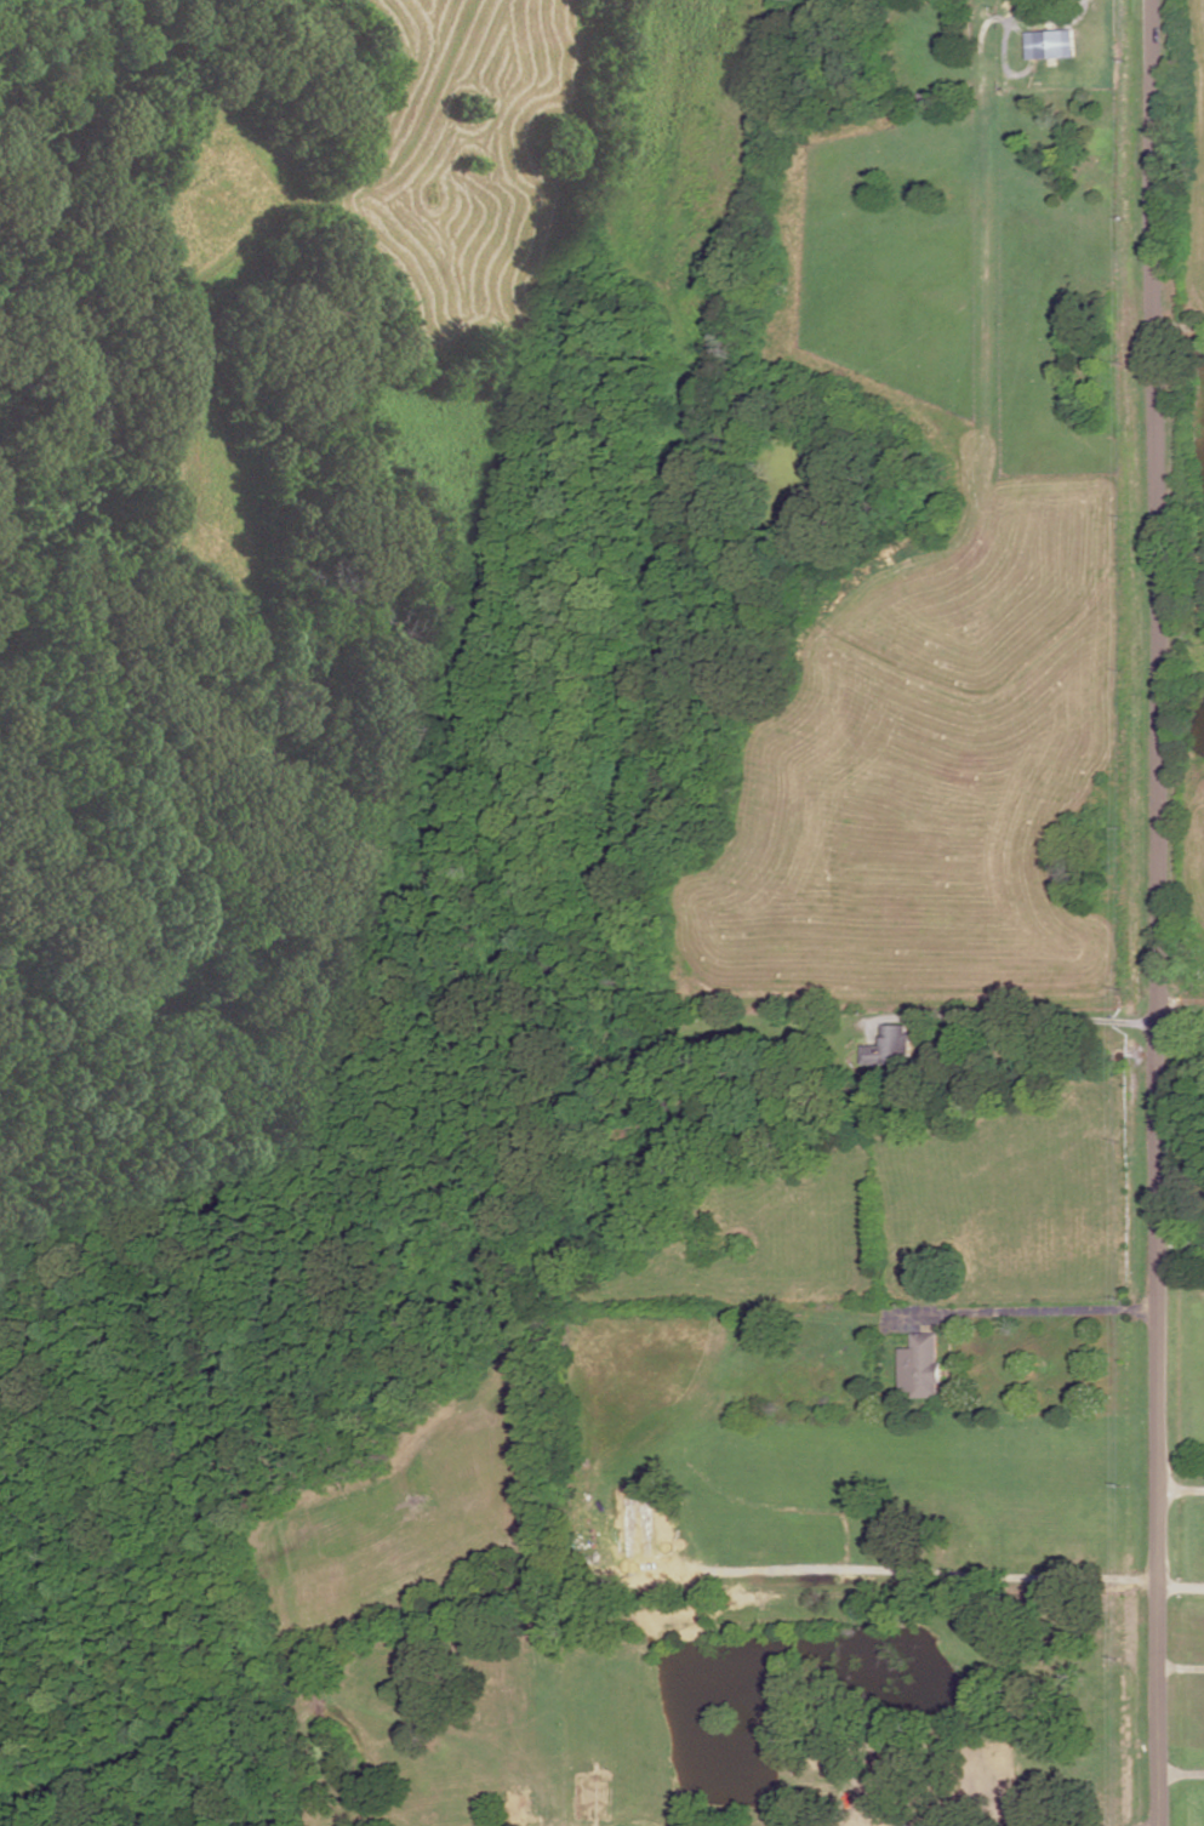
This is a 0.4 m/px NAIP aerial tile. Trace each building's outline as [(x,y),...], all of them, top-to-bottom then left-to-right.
[(1028,30),(1029,58),(1075,56),(1074,28),(1028,30)] [(864,1044),(864,1065),(913,1065),(912,1023),(885,1024),(885,1044),(864,1044)] [(903,1345),(902,1397),(940,1397),(941,1331),(914,1330),(913,1345),(903,1345)] [(530,1819),(529,1793),(508,1793),(508,1820),(530,1819)]
